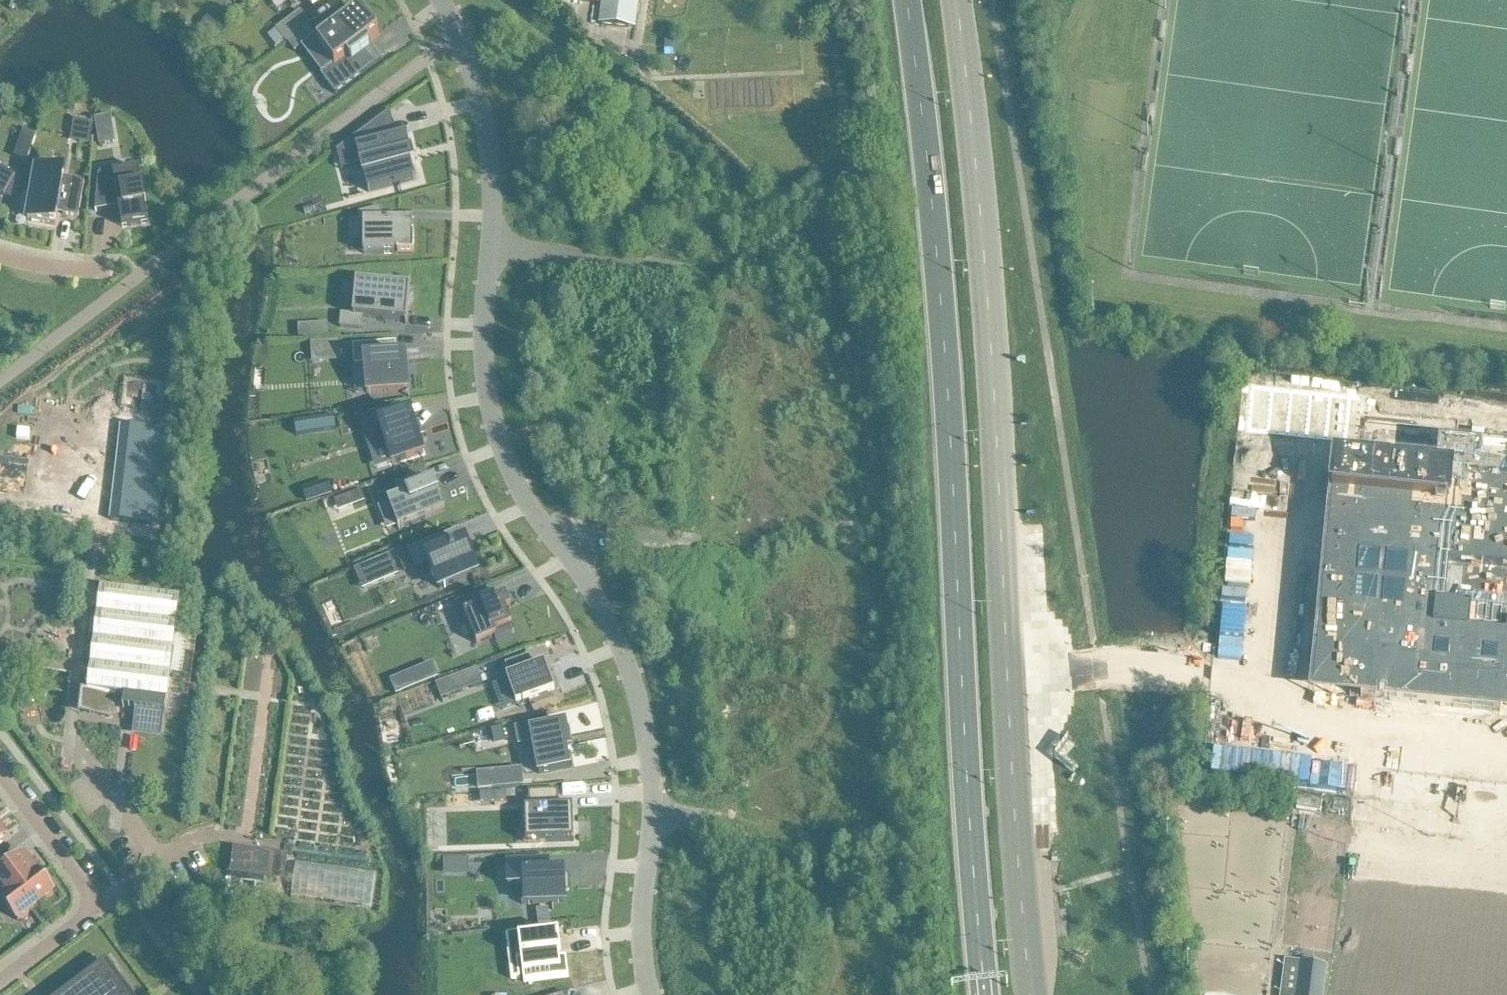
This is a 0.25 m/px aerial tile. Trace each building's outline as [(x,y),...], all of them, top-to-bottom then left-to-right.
[(252,0),(235,0),(245,9),(252,0)] [(309,16),(315,12),(314,10),(327,0),(297,0),(309,16)] [(640,0),(566,0),(565,1),(601,5),(599,26),(636,30),(640,0)] [(307,31),(312,27),(301,14),(277,32),(287,46),(307,31)] [(369,45),(379,37),(362,14),(351,22),(347,16),(314,40),(314,41),(318,47),(334,68),(321,77),(336,97),(382,62),(369,45)] [(209,50),(227,29),(212,16),(194,37),(209,50)] [(307,31),(287,46),(294,55),(314,41),(314,40),(307,31)] [(666,41),(666,52),(674,52),(674,41),(666,41)] [(391,116),(390,115),(337,154),(338,156),(348,148),(352,154),(357,153),(361,166),(359,166),(360,168),(361,167),(363,177),(363,179),(364,178),(368,195),(416,182),(412,166),(416,164),(415,163),(412,154),(413,153),(412,152),(411,152),(407,138),(395,141),(389,117),(391,116)] [(97,122),(98,130),(112,128),(111,120),(97,122)] [(94,142),(97,123),(79,121),(76,140),(94,142)] [(23,134),(14,160),(28,165),(37,139),(23,134)] [(5,198),(16,178),(0,169),(0,196),(5,198)] [(124,170),(107,172),(104,173),(102,174),(100,176),(99,179),(99,181),(96,214),(97,214),(97,208),(119,205),(123,230),(149,225),(140,173),(125,175),(124,170)] [(79,220),(85,184),(64,181),(65,178),(37,173),(33,196),(30,196),(30,195),(29,195),(25,215),(27,215),(30,215),(28,223),(56,228),(59,214),(64,215),(64,217),(79,220)] [(5,198),(14,203),(21,184),(15,181),(5,198)] [(375,212),(361,216),(361,224),(352,224),(352,242),(364,242),(364,256),(414,256),(414,224),(382,224),(382,212),(375,212)] [(407,326),(411,289),(357,284),(354,318),(341,316),(340,330),(363,332),(364,320),(406,324),(406,326),(407,326)] [(328,325),(299,327),(299,340),(329,338),(328,325)] [(340,340),(319,342),(320,355),(341,353),(340,340)] [(354,349),(356,367),(366,366),(368,396),(410,393),(407,363),(393,364),(392,346),(354,349)] [(1366,445),(1370,400),(1252,388),(1248,433),(1366,445)] [(377,434),(364,438),(370,457),(387,452),(392,466),(424,456),(420,444),(424,443),(420,430),(416,432),(413,420),(404,423),(399,409),(372,418),(377,434)] [(297,437),(338,432),(336,414),(295,419),(297,437)] [(115,500),(112,530),(152,534),(163,438),(130,434),(122,501),(115,500)] [(1317,658),(1365,663),(1361,701),(1500,715),(1503,691),(1506,692),(1506,456),(1443,449),(1440,478),(1336,468),(1317,658)] [(445,513),(435,485),(426,489),(422,477),(396,488),(400,499),(388,503),(399,531),(445,513)] [(365,504),(361,493),(350,497),(354,508),(365,504)] [(447,557),(440,539),(409,553),(417,571),(429,566),(440,591),(478,575),(466,549),(447,557)] [(392,555),(374,563),(383,585),(401,577),(392,555)] [(163,738),(180,600),(102,590),(89,693),(82,692),(80,707),(110,711),(109,720),(110,720),(113,697),(125,698),(124,712),(136,713),(133,734),(163,738)] [(479,596),(456,605),(462,618),(465,616),(477,647),(495,640),(496,642),(516,634),(506,612),(511,611),(512,610),(511,609),(507,598),(501,600),(483,608),(479,596)] [(555,693),(542,659),(531,663),(529,658),(506,667),(507,671),(504,672),(517,707),(555,693)] [(423,684),(417,668),(391,679),(397,694),(423,684)] [(483,686),(477,671),(451,681),(457,696),(483,686)] [(570,750),(564,725),(533,733),(531,728),(514,732),(518,749),(531,745),(540,777),(571,769),(566,751),(570,750)] [(506,745),(502,729),(491,732),(495,748),(506,745)] [(523,790),(521,773),(491,776),(493,792),(523,790)] [(508,793),(495,793),(495,805),(508,805),(508,793)] [(539,845),(575,844),(573,810),(559,810),(559,793),(529,794),(529,811),(526,811),(526,831),(539,830),(539,845)] [(0,831),(0,848),(8,841),(0,831)] [(286,887),(290,857),(270,854),(270,858),(234,853),(233,871),(267,876),(266,885),(286,887)] [(38,878),(24,860),(1,878),(0,877),(0,905),(2,908),(5,905),(39,879),(38,878)] [(570,894),(569,878),(539,879),(539,865),(508,866),(509,890),(521,889),(522,907),(566,905),(566,894),(570,894)] [(374,879),(295,869),(291,900),(370,911),(374,879)] [(39,877),(38,878),(39,879),(5,905),(19,924),(54,897),(39,877)] [(551,926),(549,910),(537,912),(539,927),(551,926)] [(553,931),(506,937),(509,963),(520,961),(523,985),(567,980),(566,972),(569,971),(568,961),(561,961),(558,930),(553,931)] [(114,974),(89,992),(82,983),(66,994),(130,994),(114,974)]
